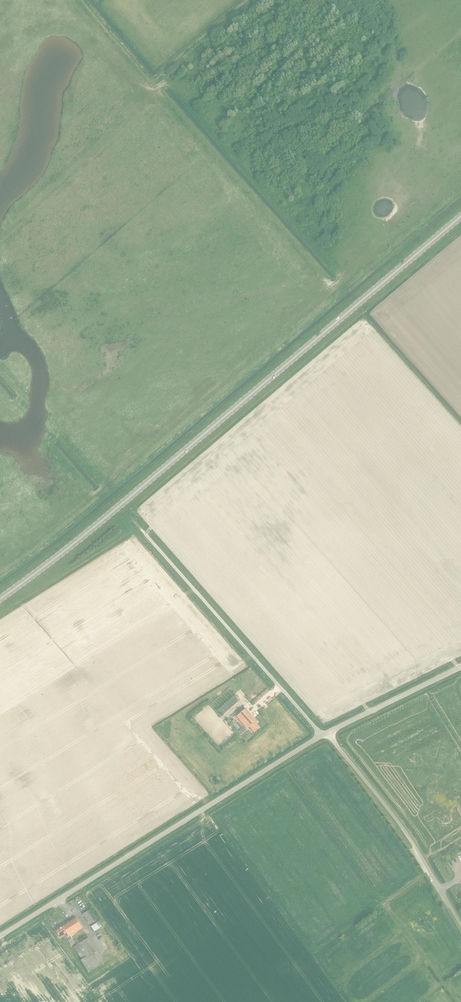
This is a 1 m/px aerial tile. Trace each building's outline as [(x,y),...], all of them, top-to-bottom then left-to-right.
[(220,710),(223,714),(239,701),(235,697),(220,710)] [(254,732),(260,727),(255,722),(256,721),(245,708),(236,716),(247,728),(249,727),(254,732)] [(83,913),(89,924),(94,921),(88,910),(83,913)] [(66,933),(69,936),(83,928),(76,918),(56,931),(60,937),(66,933)] [(91,926),(94,931),(101,927),(98,921),(91,926)] [(96,950),(88,937),(72,946),(81,959),(96,950)] [(104,963),(96,950),(81,959),(80,960),(88,972),(104,963)]
